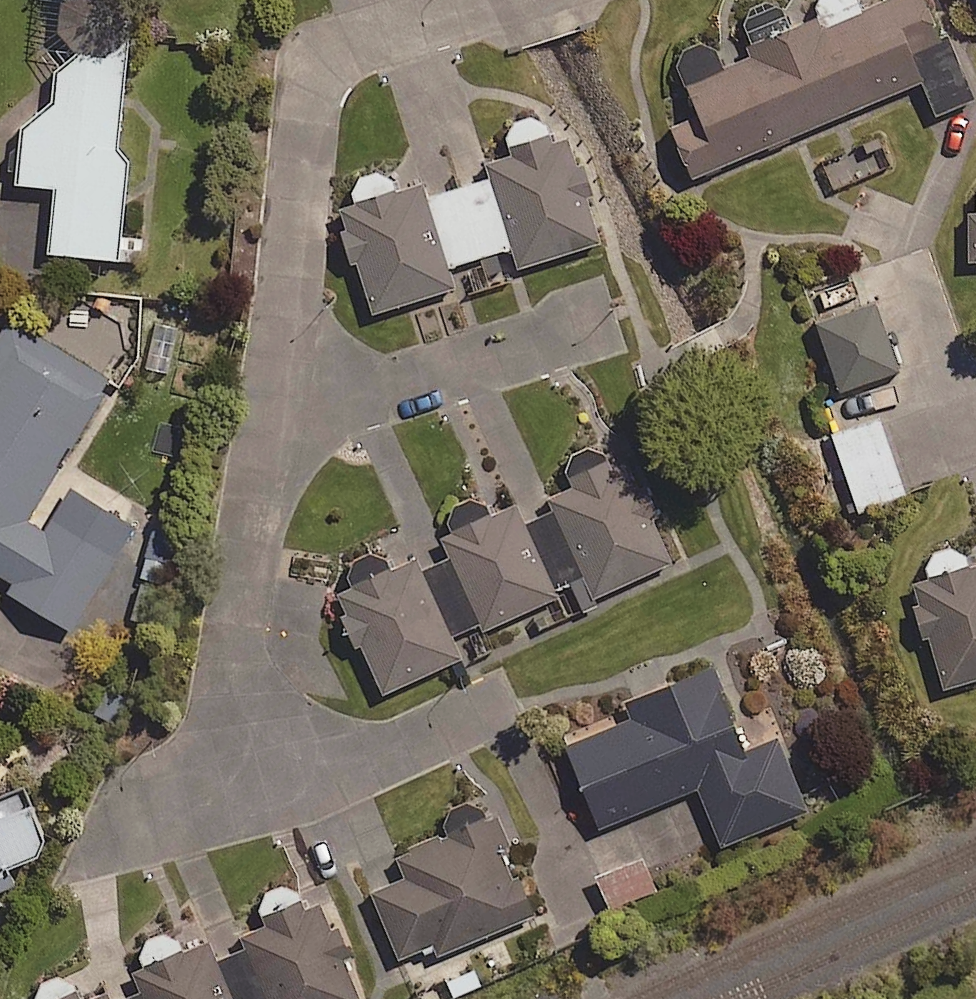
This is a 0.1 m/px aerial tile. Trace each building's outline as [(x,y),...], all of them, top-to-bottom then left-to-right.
[(671,126),(693,178),(922,81),(936,115),(968,101),(925,0),(885,0),(860,11),(855,0),(816,0),(816,1),(815,5),(816,8),(820,18),(790,30),(782,12),(779,9),(776,6),(773,5),(769,3),(765,3),(761,3),(757,4),(753,6),(750,8),(747,11),(744,14),(743,17),(742,21),(741,25),(741,29),(749,48),(719,60),(716,54),(714,51),(712,48),(709,45),(706,43),(703,42),(699,41),(696,41),(692,41),(688,43),(685,44),(682,46),(680,49),(678,52),(676,56),(676,59),(675,63),(676,67),(677,70),(696,115),(671,126)] [(116,150),(126,41),(107,51),(75,51),(49,73),(49,96),(20,122),(17,187),(50,188),(47,255),(119,262),(114,195),(117,193),(119,190),(121,188),(123,185),(124,181),(125,178),(125,175),(126,171),(125,168),(125,165),(124,161),(122,158),(121,155),(118,152),(116,150)] [(396,193),(392,179),(390,176),(386,174),(383,172),(380,171),(376,170),(372,170),(368,170),(364,171),(361,173),(358,175),(355,178),(352,181),(351,185),(350,188),(349,192),(353,206),(340,210),(370,313),(453,288),(447,268),(510,249),(516,268),(599,243),(566,135),(546,141),(542,128),(540,125),(537,123),(534,121),(530,120),(527,119),(523,119),(520,119),(516,120),(513,122),(510,124),(507,126),(505,129),(503,133),(502,136),(502,139),(506,153),(484,159),(491,181),(421,201),(417,187),(396,193)] [(897,370),(872,302),(814,323),(839,391),(897,370)] [(42,531),(25,520),(108,382),(8,321),(0,334),(0,575),(11,582),(4,593),(69,632),(115,556),(50,517),(42,531)] [(902,495),(877,420),(831,436),(856,511),(902,495)] [(602,451),(599,449),(596,448),(592,447),(589,447),(586,447),(582,448),(579,450),(576,451),(574,454),(572,456),(570,460),(569,463),(569,466),(568,470),(575,483),(549,495),(557,513),(521,528),(512,507),(489,517),(489,516),(486,513),(484,510),(480,508),(477,506),(473,505),(469,504),(465,505),(461,506),(457,508),(454,510),(451,513),(449,516),(447,520),(446,524),(446,528),(446,532),(447,536),(456,556),(419,572),(413,559),(389,570),(385,561),(384,560),(381,557),(378,554),(374,553),(370,552),(366,551),(361,552),(357,553),(354,555),(350,557),(347,560),(345,564),(343,568),(342,572),(342,576),(342,580),(346,589),(337,593),(382,694),(457,660),(450,644),(574,590),(580,604),(672,563),(625,457),(609,464),(604,454),(602,451)] [(975,679),(975,566),(965,569),(962,555),(959,553),(957,551),(954,549),(950,547),(947,547),(943,547),(940,547),(936,548),(933,549),(930,551),(927,554),(925,557),(923,560),(922,563),(921,567),(925,580),(914,583),(943,688),(975,679)] [(744,753),(711,670),(626,704),(632,720),(566,747),(598,828),(698,788),(721,846),(805,812),(777,740),(744,753)] [(51,871),(22,794),(0,802),(0,890),(51,871)] [(528,917),(485,818),(485,817),(483,814),(480,811),(477,809),(474,807),(470,806),(466,806),(463,806),(459,807),(456,809),(452,811),(450,813),(448,816),(446,820),(445,823),(445,827),(445,831),(446,834),(399,855),(409,879),(373,895),(400,959),(432,945),(436,956),(528,917)] [(653,890),(640,860),(598,878),(611,908),(653,890)] [(320,908),(301,916),(292,897),(290,895),(287,893),(285,892),(281,891),(278,891),(275,891),(272,892),(269,893),(266,895),(264,897),(262,899),(260,902),(259,905),(259,908),(259,912),(267,931),(242,942),(212,954),(206,939),(179,950),(179,949),(177,946),(175,943),(172,940),(168,939),(165,937),(161,936),(157,936),(153,937),(150,938),(146,940),(143,943),(141,946),(139,949),(138,953),(137,956),(137,960),(138,964),(139,968),(127,973),(136,995),(127,998),(359,998),(320,908)] [(102,991),(84,998),(82,995),(79,991),(75,988),(72,986),(67,984),(63,983),(58,983),(54,984),(50,985),(45,987),(42,990),(39,993),(36,997),(36,998),(106,998),(102,991)]
